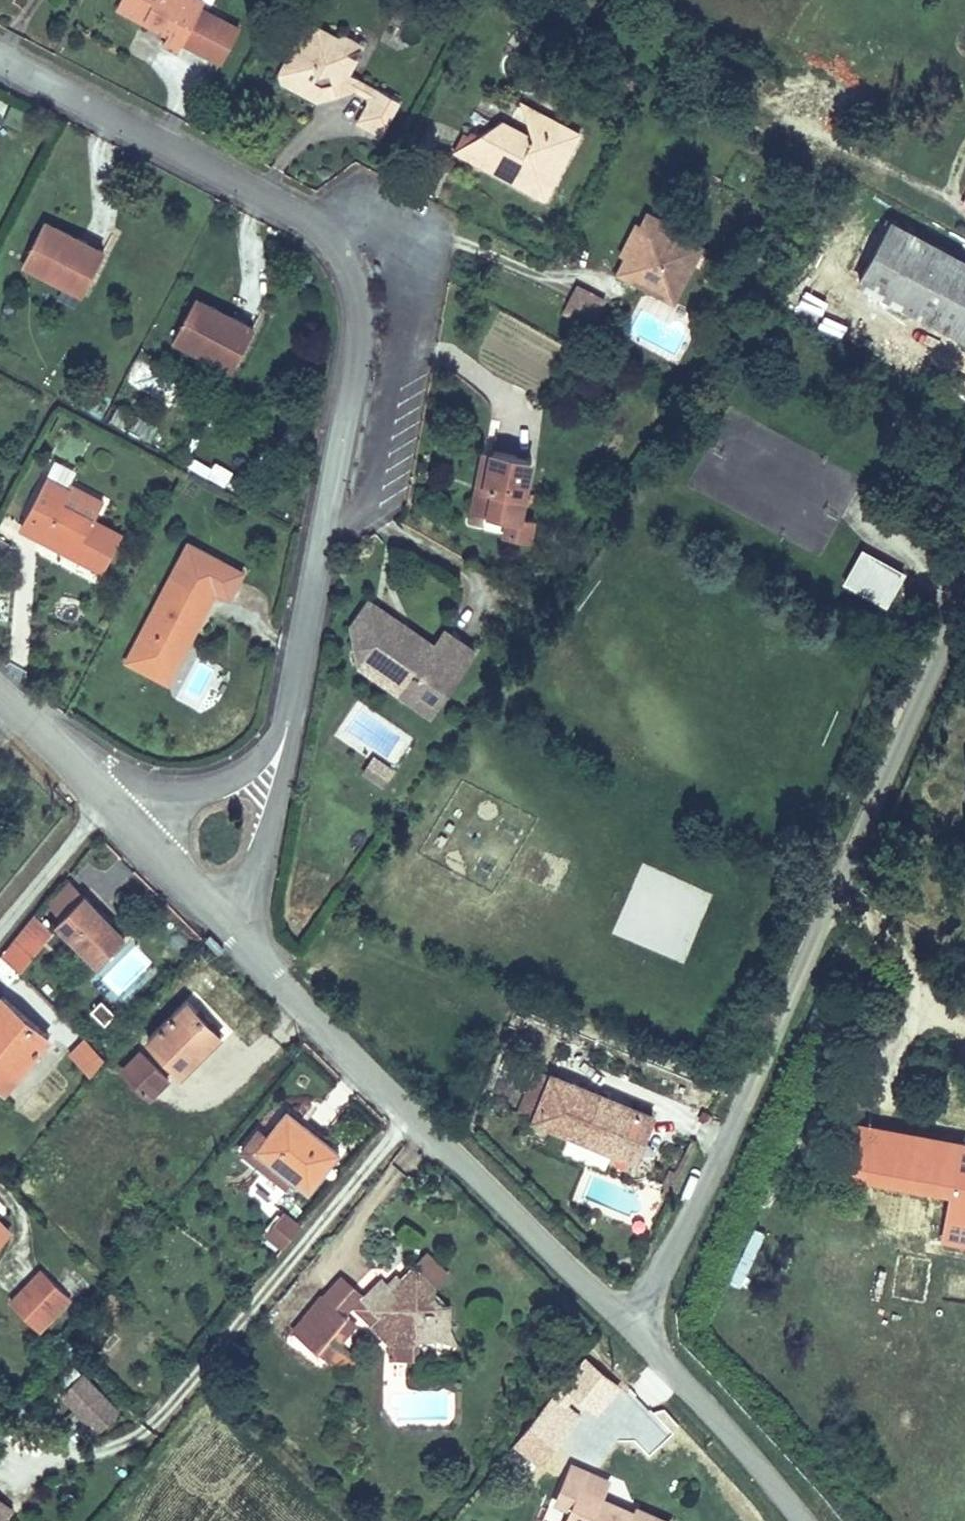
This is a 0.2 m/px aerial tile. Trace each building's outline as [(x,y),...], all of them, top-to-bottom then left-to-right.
[(115,7),(144,22),(147,15),(167,24),(160,40),(183,52),(210,0),(119,0),(115,7)] [(310,105),(350,96),(367,105),(356,127),(380,139),(398,102),(341,74),(359,39),(343,30),(328,33),(303,22),(284,26),(285,40),(270,70),(270,85),(310,105)] [(563,122),(517,99),(529,135),(563,122)] [(459,148),(549,195),(580,133),(563,122),(529,135),(495,118),(466,129),(459,148)] [(628,259),(620,275),(630,280),(643,275),(648,289),(659,295),(686,286),(695,268),(691,255),(696,244),(667,228),(669,224),(651,215),(645,227),(640,225),(624,257),(628,259)] [(859,282),(916,312),(951,246),(894,216),(859,282)] [(104,246),(46,217),(23,262),(82,291),(104,246)] [(691,255),(695,268),(705,248),(696,244),(691,255)] [(951,246),(916,312),(964,339),(964,254),(951,246)] [(643,275),(630,280),(648,289),(643,275)] [(686,286),(659,295),(676,303),(686,286)] [(570,303),(597,317),(605,302),(579,287),(570,303)] [(254,326),(199,296),(176,339),(232,368),(254,326)] [(570,303),(564,314),(591,328),(597,317),(570,303)] [(128,435),(153,441),(157,425),(132,420),(128,435)] [(522,518),(534,456),(481,445),(469,507),(522,518)] [(216,465),(209,478),(225,487),(232,473),(216,465)] [(120,531),(63,500),(72,485),(47,471),(21,518),(72,545),(69,552),(99,569),(120,531)] [(172,684),(217,591),(229,596),(243,566),(188,539),(173,569),(128,663),(172,684)] [(866,548),(848,582),(890,604),(908,570),(866,548)] [(351,625),(393,617),(368,600),(351,625)] [(472,649),(443,630),(426,653),(410,642),(396,632),(393,617),(351,625),(354,649),(365,647),(368,670),(380,668),(406,685),(400,693),(428,713),(472,649)] [(396,632),(410,642),(416,633),(393,617),(396,632)] [(365,647),(354,649),(357,664),(400,693),(406,685),(380,668),(368,670),(365,647)] [(378,785),(389,769),(368,755),(357,771),(378,785)] [(689,959),(709,887),(636,867),(616,939),(689,959)] [(53,926),(98,965),(124,936),(80,895),(53,926)] [(14,970),(46,934),(25,916),(0,948),(0,955),(14,970)] [(117,997),(152,965),(135,946),(100,978),(117,997)] [(14,970),(0,955),(0,981),(2,983),(14,970)] [(185,991),(146,1029),(182,1068),(222,1030),(185,991)] [(0,1002),(0,1084),(42,1036),(0,1002)] [(101,1002),(91,1014),(106,1025),(116,1013),(101,1002)] [(88,1072),(102,1054),(84,1037),(69,1056),(88,1072)] [(147,1095),(168,1075),(137,1042),(116,1062),(147,1095)] [(531,1108),(528,1116),(634,1158),(655,1106),(549,1064),(546,1071),(533,1066),(518,1103),(531,1108)] [(263,1122),(243,1146),(285,1180),(298,1165),(317,1182),(346,1148),(296,1106),(275,1130),(263,1122)] [(964,1183),(964,1137),(957,1136),(956,1127),(921,1120),(921,1131),(892,1127),(894,1119),(877,1116),(867,1166),(921,1178),(922,1189),(946,1193),(948,1181),(964,1183)] [(948,1181),(946,1193),(964,1196),(964,1183),(948,1181)] [(275,1211),(263,1242),(288,1251),(300,1221),(275,1211)] [(369,1289),(357,1302),(394,1339),(420,1340),(421,1331),(454,1333),(458,1299),(448,1298),(438,1286),(440,1274),(452,1261),(435,1244),(405,1272),(401,1268),(389,1280),(383,1274),(369,1289)] [(71,1293),(39,1263),(7,1296),(39,1327),(71,1293)] [(369,1289),(347,1273),(332,1293),(352,1308),(357,1302),(369,1289)] [(332,1293),(301,1331),(342,1365),(354,1351),(344,1343),(332,1334),(352,1308),(332,1293)] [(344,1343),(363,1316),(352,1308),(332,1334),(344,1343)] [(76,1406),(94,1386),(78,1371),(60,1391),(76,1406)] [(94,1386),(76,1406),(99,1426),(117,1406),(94,1386)] [(557,1429),(575,1407),(556,1391),(537,1413),(557,1429)] [(537,1454),(557,1429),(537,1413),(516,1438),(537,1454)] [(559,1503),(576,1510),(595,1519),(594,1520),(654,1520),(655,1519),(620,1504),(618,1510),(601,1502),(609,1483),(575,1467),(559,1503)] [(595,1519),(576,1510),(571,1520),(594,1520),(595,1519)]
